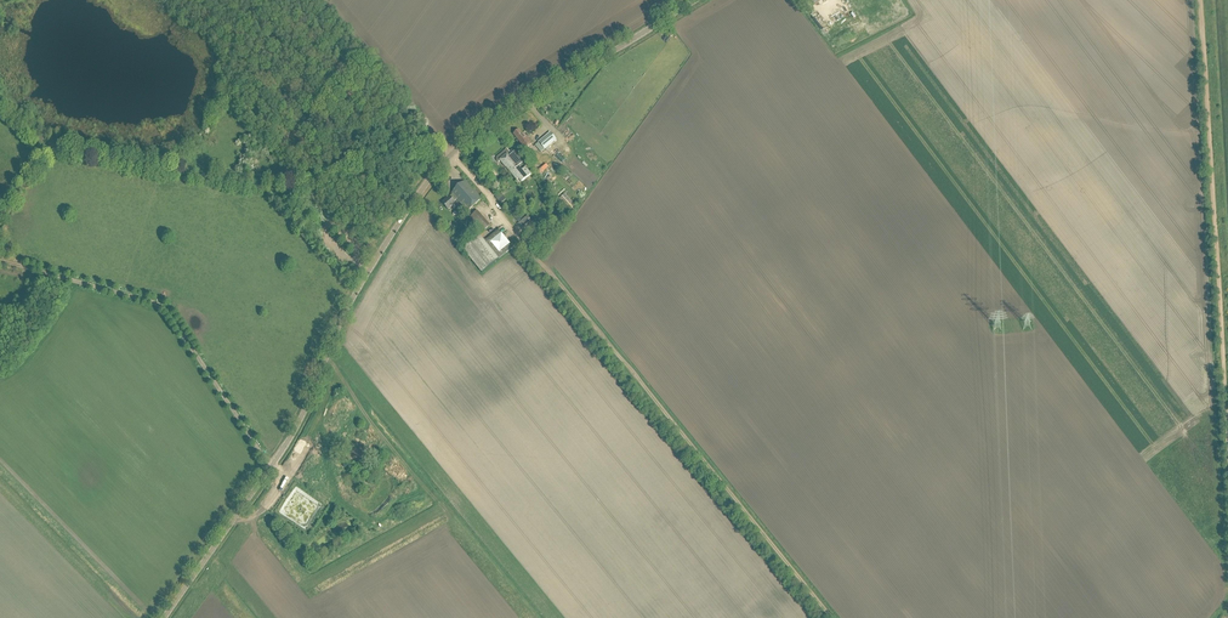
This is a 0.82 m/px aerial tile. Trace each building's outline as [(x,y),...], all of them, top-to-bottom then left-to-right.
[(858,0),(829,0),(828,1),(832,8),(833,8),(838,17),(845,13),(848,18),(863,9),(858,0)] [(523,135),(520,131),(514,135),(522,144),(521,145),(525,151),(534,144),(531,140),(530,141),(524,134),(523,135)] [(540,143),(536,146),(541,153),(545,149),(549,146),(556,140),(550,133),(539,142),(540,143)] [(511,153),(508,150),(498,157),(497,161),(499,163),(501,161),(506,168),(507,168),(518,182),(516,183),(519,186),(532,176),(525,168),(527,166),(518,156),(514,150),(511,153)] [(561,156),(553,164),(558,169),(566,161),(561,156)] [(467,213),(481,199),(464,181),(449,195),(450,196),(441,205),(447,212),(455,205),(453,203),(456,201),(467,213)] [(568,212),(575,206),(565,195),(558,201),(568,212)] [(518,223),(522,220),(510,205),(506,208),(518,223)] [(475,217),(487,232),(493,227),(481,212),(475,217)] [(524,232),(534,224),(528,216),(518,225),(524,232)] [(500,259),(514,248),(499,230),(485,241),(500,259)] [(482,274),(499,260),(480,236),(463,250),(482,274)] [(282,512),(293,519),(295,516),(287,510),(290,506),(287,504),(282,512)] [(317,509),(319,518),(316,517),(313,518),(312,512),(304,510),(302,511),(301,514),(297,515),(297,518),(296,523),(315,527),(316,522),(320,522),(322,512),(323,510),(322,505),(318,504),(317,509)]
